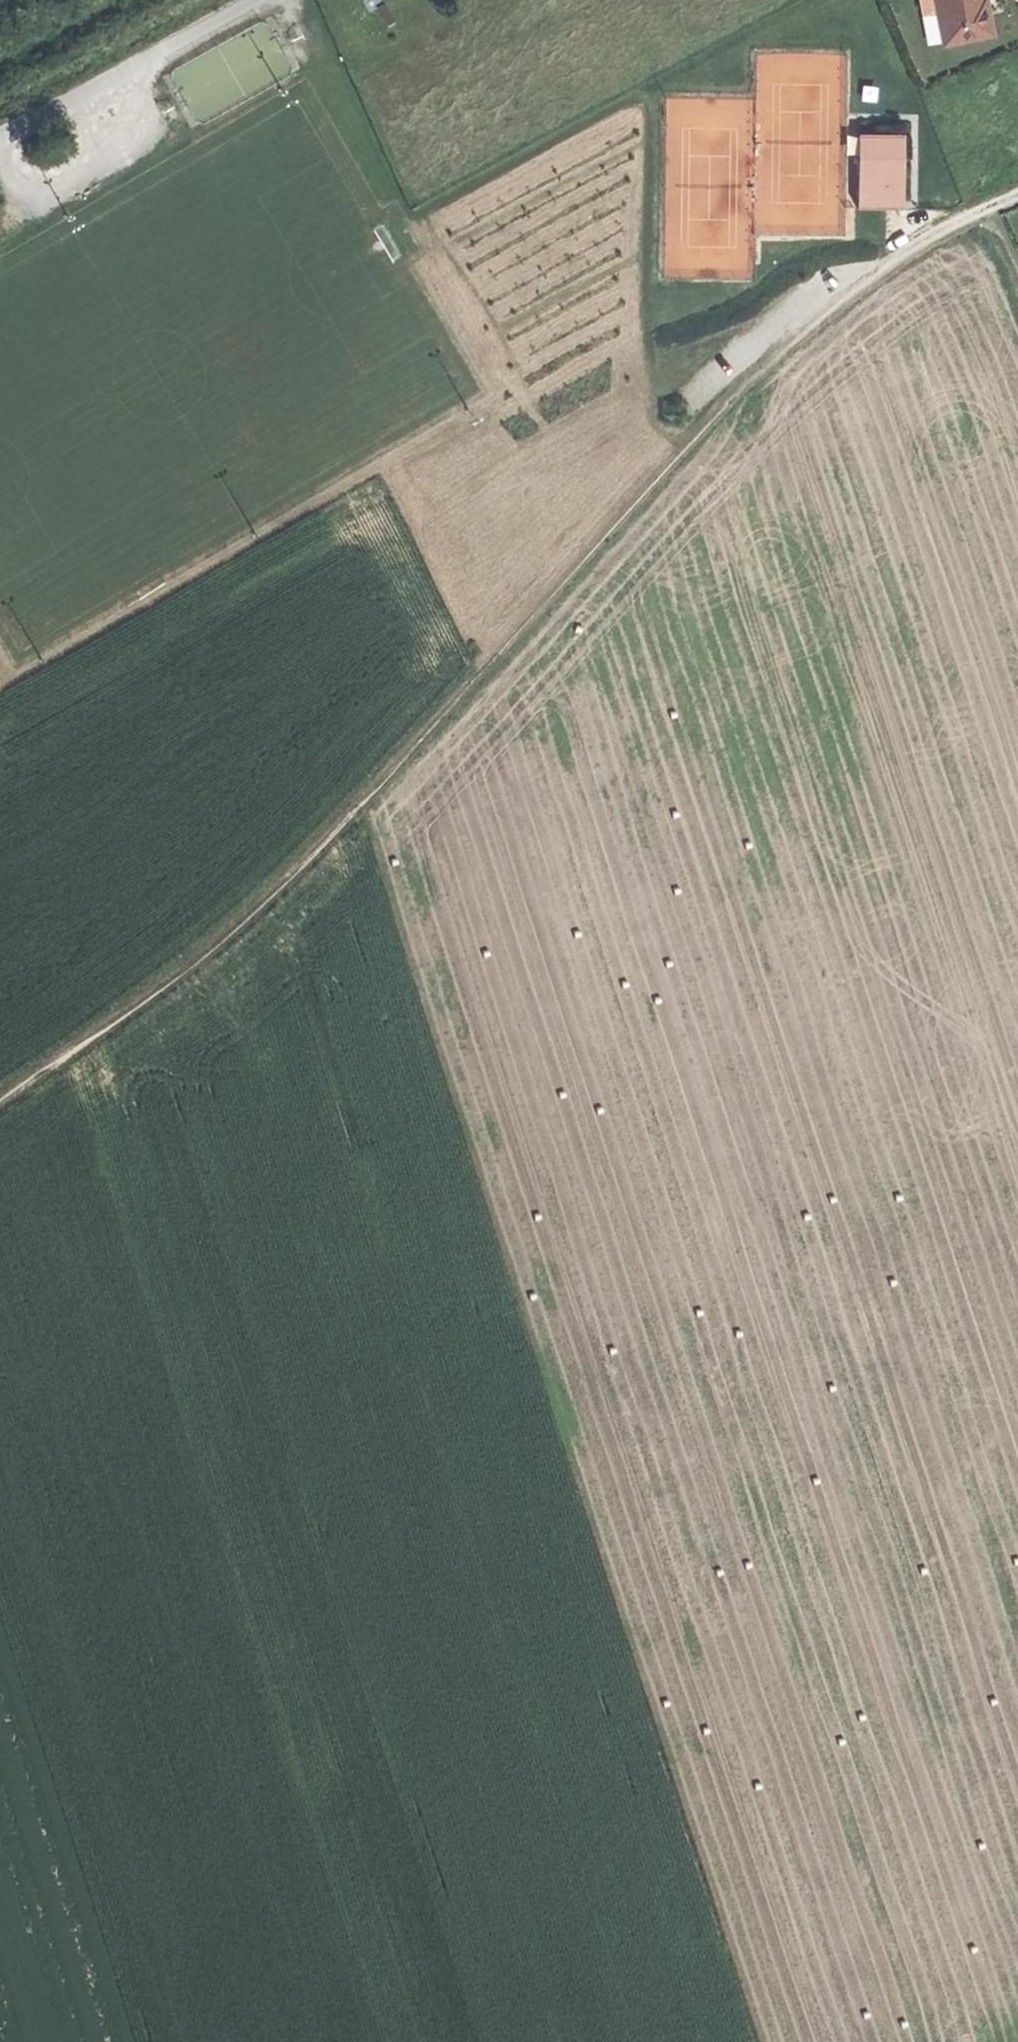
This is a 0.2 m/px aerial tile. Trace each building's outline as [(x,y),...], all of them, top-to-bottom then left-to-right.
[(937,8),(944,7),(942,0),(919,0),(921,11),(937,8)] [(993,32),(988,8),(985,8),(984,0),(942,0),(944,7),(937,8),(943,41),(993,32)] [(899,201),(901,133),(860,132),(858,200),(899,201)]
